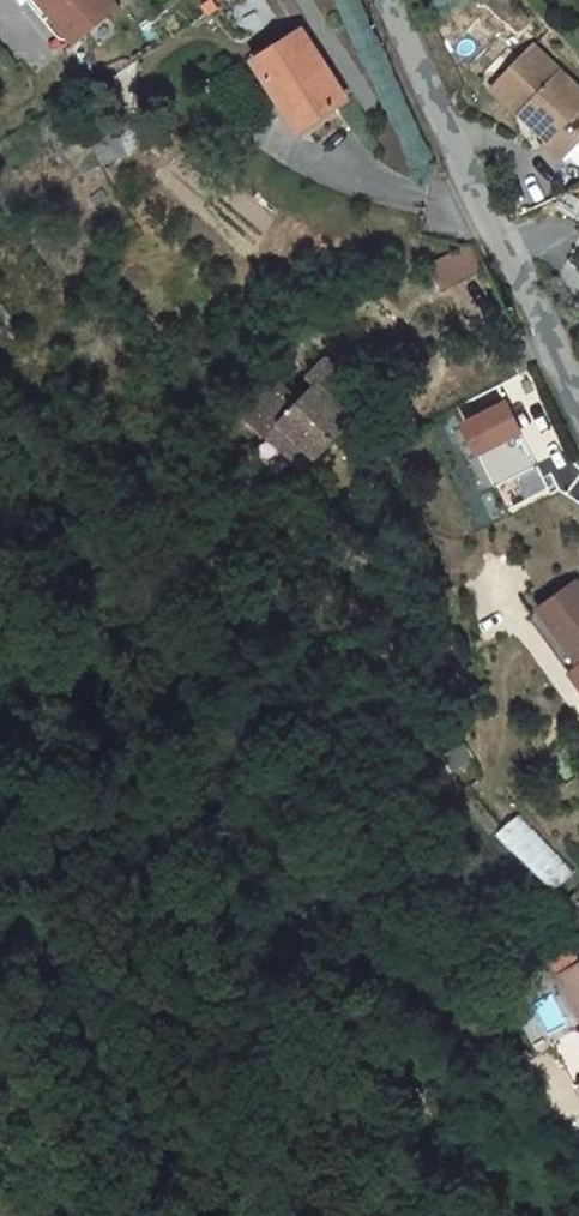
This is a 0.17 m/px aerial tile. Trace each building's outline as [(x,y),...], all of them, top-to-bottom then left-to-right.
[(75,40),(117,5),(112,0),(42,0),(75,40)] [(345,104),(295,25),(250,53),(280,101),(289,96),(308,127),(345,104)] [(489,77),(516,104),(510,110),(535,136),(531,140),(547,156),(578,124),(578,99),(523,43),(489,77)] [(483,84),(510,110),(516,104),(489,77),(483,84)] [(489,264),(476,240),(433,262),(448,289),(489,264)] [(232,421),(260,444),(272,427),(296,447),(310,457),(341,419),(317,399),(333,380),(306,359),(291,380),(300,387),(284,407),(260,387),(232,421)] [(501,388),(456,410),(502,501),(546,479),(501,388)] [(283,463),(296,447),(272,427),(260,444),(283,463)] [(568,589),(533,615),(574,672),(566,678),(578,694),(578,692),(578,604),(568,589)] [(578,1015),(578,962),(555,977),(578,1015)] [(578,1088),(578,1087),(578,1028),(552,1045),(578,1088)]
